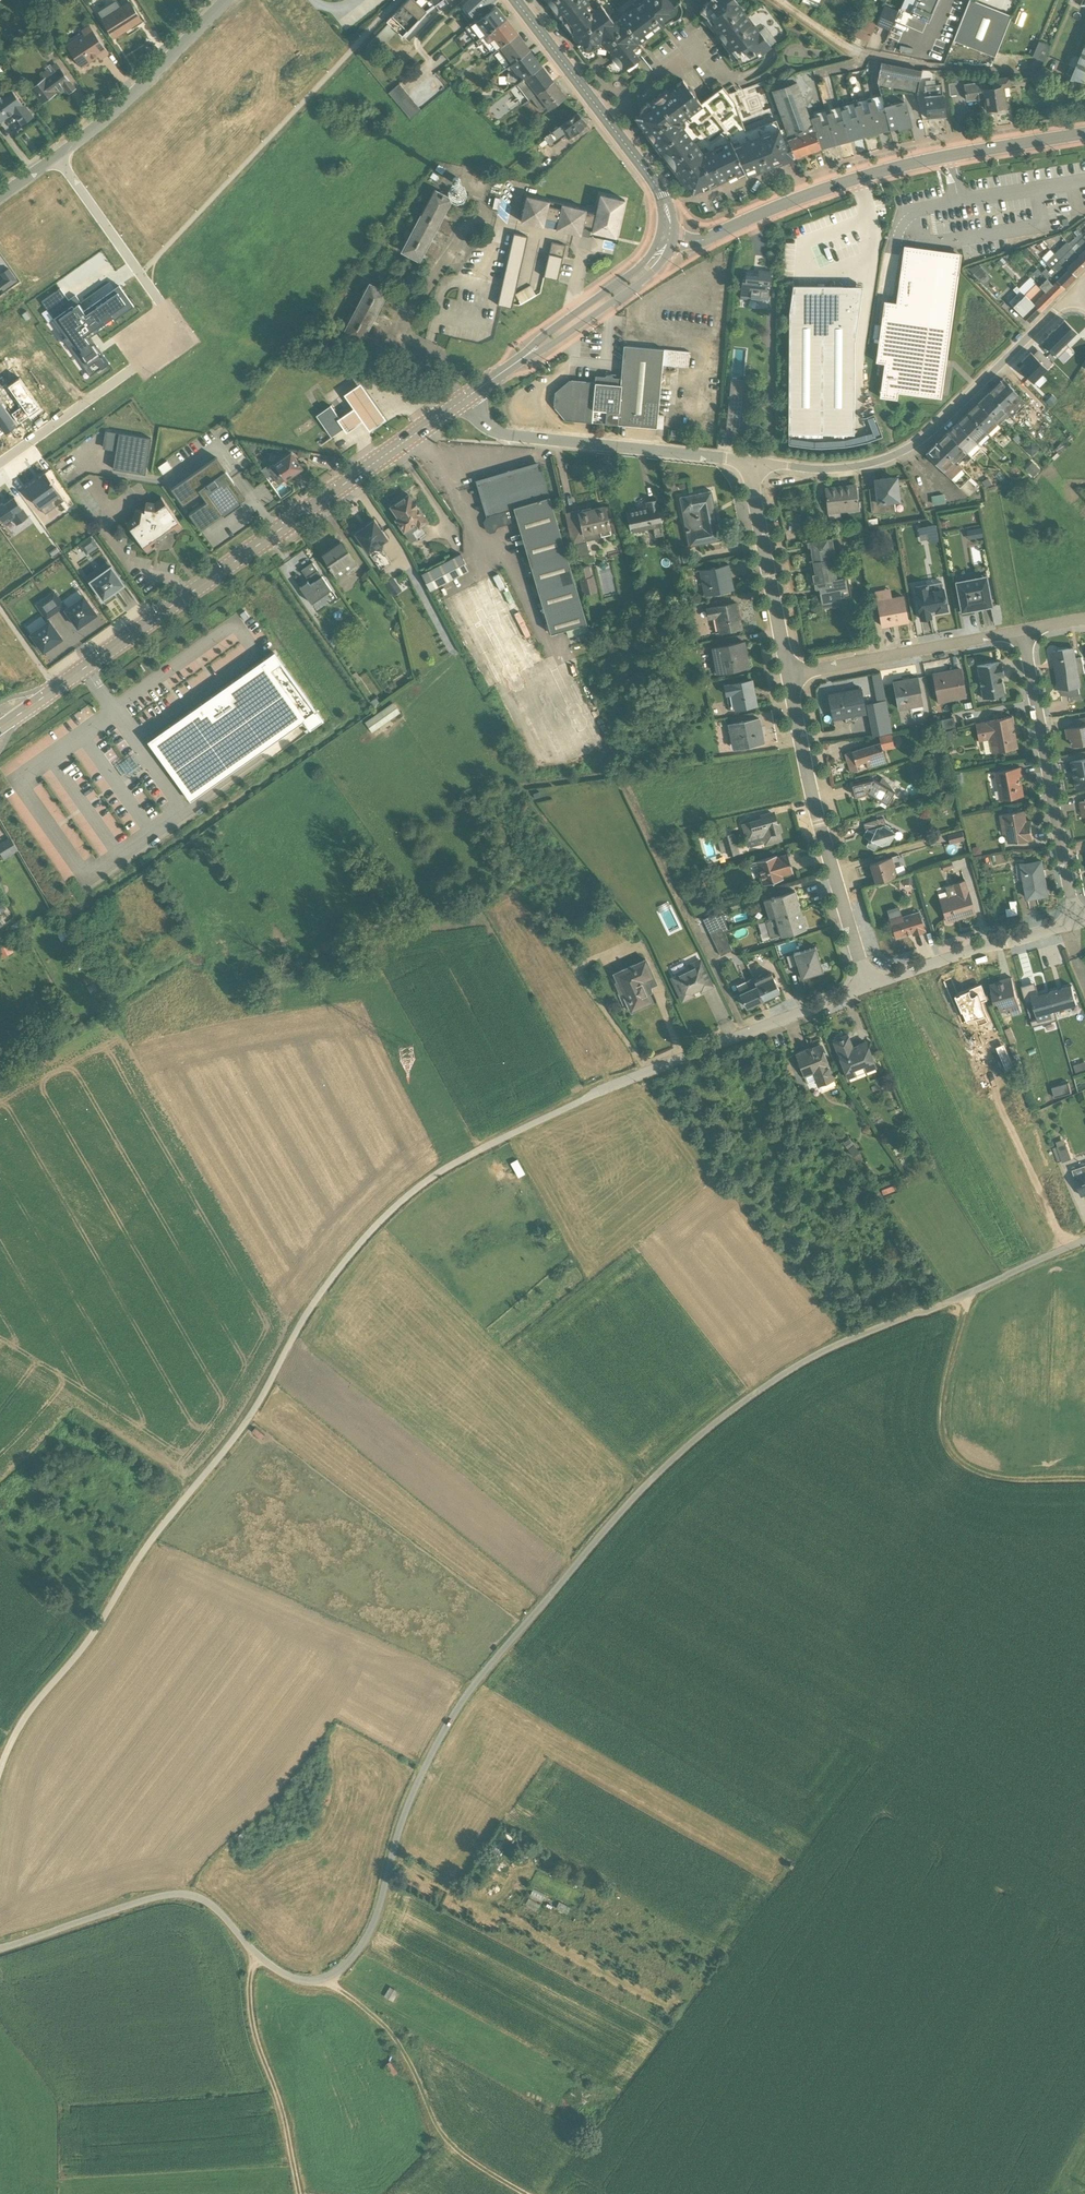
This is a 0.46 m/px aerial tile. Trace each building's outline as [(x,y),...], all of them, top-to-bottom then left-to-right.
[(401,36),(426,9),(433,4),(438,11),(448,3),(445,0),(407,0),(386,22),(387,23),(397,32),(401,36)] [(488,6),(495,0),(462,0),(457,5),(470,22),(488,6)] [(589,2),(588,1),(588,0),(545,0),(563,22),(589,2)] [(640,43),(646,39),(625,12),(619,17),(614,21),(600,3),(596,6),(592,0),(589,2),(563,22),(573,36),(578,43),(576,44),(577,45),(577,46),(578,47),(579,48),(580,48),(581,49),(582,49),(583,50),(586,51),(588,51),(592,50),(595,49),(597,51),(607,53),(608,52),(610,54),(609,54),(611,57),(611,59),(612,61),(613,62),(615,65),(616,65),(617,66),(618,67),(619,67),(622,71),(626,68),(626,70),(627,69),(629,69),(633,67),(635,65),(636,66),(639,64),(636,60),(639,57),(634,51),(640,47),(641,48),(643,47),(640,43)] [(646,39),(654,32),(655,33),(671,20),(673,20),(674,20),(676,19),(678,18),(680,14),(681,12),(681,7),(680,3),(678,1),(676,0),(637,0),(624,10),(625,12),(646,39)] [(771,47),(759,31),(760,30),(755,25),(752,25),(741,10),(742,7),(736,0),(706,0),(707,1),(699,12),(702,15),(699,20),(710,29),(711,29),(716,35),(713,37),(719,45),(721,43),(726,48),(725,49),(731,62),(737,60),(739,65),(752,60),(753,61),(763,57),(765,57),(763,54),(771,47)] [(816,8),(817,7),(820,0),(802,0),(801,2),(816,8)] [(899,9),(909,13),(913,5),(930,13),(936,0),(903,0),(899,9)] [(953,41),(994,57),(1011,16),(970,0),(953,41)] [(113,37),(140,20),(128,2),(120,6),(117,2),(98,14),(113,37)] [(475,41),(505,19),(495,6),(491,9),(488,6),(470,22),(464,27),(475,41)] [(853,36),(867,43),(875,24),(861,18),(853,36)] [(497,50),(517,35),(505,19),(475,41),(479,46),(483,43),(492,54),(497,50)] [(397,32),(387,23),(365,47),(375,56),(397,32)] [(83,34),(66,45),(81,69),(98,57),(100,61),(109,55),(89,25),(81,31),(83,34)] [(509,66),(529,50),(517,35),(497,50),(509,66)] [(1031,57),(1044,62),(1050,47),(1038,41),(1031,57)] [(1080,58),(1076,68),(1071,79),(1074,80),(1074,79),(1084,81),(1084,46),(1080,58)] [(516,85),(541,66),(529,50),(509,66),(506,68),(508,71),(507,72),(506,82),(514,82),(516,85)] [(1067,65),(1076,68),(1080,58),(1071,55),(1067,65)] [(639,57),(636,60),(639,64),(636,66),(643,75),(650,69),(640,56),(639,57)] [(44,78),(30,89),(41,104),(56,93),(55,92),(58,90),(59,90),(60,91),(61,91),(61,90),(62,90),(62,89),(62,87),(68,94),(76,89),(56,62),(41,74),(44,78)] [(881,87),(916,94),(921,71),(881,62),(877,82),(878,87),(881,87)] [(531,99),(553,82),(541,66),(516,85),(510,90),(522,105),(531,99)] [(701,104),(713,95),(694,69),(681,79),(687,87),(688,87),(690,89),(691,89),(692,90),(693,91),(694,92),(694,93),(695,94),(695,95),(695,96),(695,97),(701,104)] [(785,135),(787,140),(794,158),(795,158),(796,159),(802,158),(802,157),(803,157),(803,156),(804,156),(804,155),(811,152),(812,154),(814,153),(819,151),(819,150),(820,149),(809,115),(794,73),(771,91),(786,134),(785,135)] [(985,110),(1001,107),(1001,108),(1002,109),(1003,109),(1004,109),(1005,109),(1006,109),(1007,108),(1008,106),(1008,105),(1008,104),(1007,103),(1006,102),(1004,88),(1011,87),(1010,77),(990,80),(991,87),(985,88),(984,81),(964,84),(964,76),(950,78),(951,83),(948,84),(949,96),(965,94),(966,101),(983,98),(985,110)] [(646,133),(695,95),(695,94),(694,93),(694,92),(693,91),(692,90),(691,89),(690,89),(688,87),(687,87),(681,79),(679,81),(680,82),(668,91),(666,87),(644,104),(643,105),(642,108),(640,109),(640,111),(639,113),(639,115),(638,117),(635,116),(635,118),(642,129),(646,133)] [(548,111),(565,98),(553,82),(531,99),(539,109),(541,111),(546,108),(548,111)] [(388,93),(399,106),(410,97),(399,84),(388,93)] [(945,118),(943,94),(942,94),(941,84),(935,85),(924,86),(925,119),(945,118)] [(659,150),(660,151),(730,97),(723,87),(713,95),(701,104),(695,97),(695,96),(695,95),(646,133),(659,150)] [(12,113),(22,126),(33,117),(24,105),(23,105),(10,88),(1,94),(0,93),(0,122),(12,113)] [(866,100),(877,134),(889,130),(883,106),(880,96),(874,97),(873,91),(868,93),(869,99),(866,100)] [(399,106),(410,119),(420,110),(410,97),(399,106)] [(660,151),(673,167),(740,116),(735,103),(730,97),(660,151)] [(852,103),(862,138),(877,134),(866,100),(852,103)] [(883,106),(889,130),(897,128),(897,130),(911,126),(905,100),(883,106)] [(839,107),(849,141),(862,138),(852,103),(839,107)] [(825,111),(835,145),(849,141),(839,107),(825,111)] [(809,115),(820,149),(835,145),(825,111),(809,115)] [(568,140),(586,125),(577,113),(543,138),(550,147),(561,140),(560,139),(565,135),(568,140)] [(738,180),(761,171),(745,132),(740,116),(673,167),(691,191),(693,192),(693,190),(694,190),(696,190),(697,191),(698,191),(700,191),(701,190),(702,190),(704,190),(705,189),(707,188),(708,188),(709,187),(709,186),(727,178),(730,178),(732,178),(733,178),(736,176),(738,180)] [(766,124),(780,163),(788,160),(794,158),(787,140),(784,140),(776,120),(766,124)] [(745,132),(761,171),(780,163),(766,124),(745,132)] [(451,200),(451,199),(434,190),(427,202),(445,211),(446,209),(448,206),(451,200)] [(616,238),(624,200),(599,195),(595,214),(586,212),(587,210),(526,196),(520,222),(543,227),(544,225),(555,228),(555,230),(581,236),(582,229),(583,229),(582,236),(588,237),(590,231),(591,231),(591,232),(596,233),(616,238)] [(451,200),(448,206),(455,209),(462,213),(466,207),(451,200)] [(445,211),(427,202),(421,215),(438,224),(441,218),(443,214),(445,211)] [(438,224),(421,215),(415,227),(432,236),(433,233),(435,230),(438,224)] [(441,218),(438,224),(452,231),(455,225),(448,221),(441,218)] [(438,224),(435,230),(442,233),(449,237),(452,231),(438,224)] [(432,236),(415,227),(408,239),(426,248),(429,243),(430,239),(432,236)] [(1067,243),(1072,248),(1083,237),(1079,232),(1067,243)] [(512,304),(527,237),(513,234),(497,305),(511,309),(512,304)] [(1084,263),(1084,238),(1083,237),(1072,248),(1084,263)] [(426,248),(408,239),(402,252),(419,262),(421,258),(423,255),(424,252),(426,248)] [(557,280),(565,246),(551,242),(543,277),(557,280)] [(1039,252),(1046,248),(1043,242),(1036,246),(1039,252)] [(1075,276),(1084,266),(1084,263),(1072,248),(1067,243),(1066,242),(1054,254),(1075,276)] [(429,243),(426,248),(440,256),(443,249),(435,246),(429,243)] [(895,303),(883,302),(875,362),(883,364),(879,397),(896,400),(897,392),(940,398),(960,253),(903,246),(895,303)] [(440,256),(426,248),(424,252),(423,255),(429,258),(436,261),(440,256)] [(1048,272),(1063,288),(1075,276),(1054,254),(1050,250),(1041,258),(1045,262),(1045,263),(1051,269),(1048,272)] [(979,266),(967,269),(984,285),(991,278),(979,266)] [(1036,283),(1051,299),(1063,288),(1048,272),(1046,269),(1042,273),(1037,269),(1029,276),(1036,283)] [(749,300),(768,302),(771,271),(758,270),(757,276),(753,275),(753,273),(745,272),(744,281),(741,281),(740,297),(750,298),(749,300)] [(368,283),(362,296),(380,305),(383,300),(385,296),(386,293),(368,283)] [(1024,294),(1040,310),(1051,299),(1036,283),(1024,294)] [(60,289),(41,302),(53,319),(50,321),(89,376),(108,363),(89,337),(133,306),(119,286),(83,311),(79,305),(81,303),(75,296),(68,301),(60,289)] [(793,286),(789,313),(788,433),(853,434),(854,342),(862,287),(834,286),(793,286)] [(1008,302),(1028,322),(1040,310),(1024,294),(1016,286),(1012,289),(1016,294),(1008,302)] [(362,296),(355,308),(373,318),(375,315),(377,312),(380,305),(362,296)] [(383,300),(380,305),(394,312),(397,307),(390,303),(383,300)] [(394,312),(380,305),(377,312),(383,315),(390,319),(394,312)] [(355,308),(349,320),(367,330),(370,324),(372,321),(373,318),(355,308)] [(367,330),(349,320),(342,333),(360,342),(364,336),(367,330)] [(1041,342),(1057,358),(1068,346),(1065,343),(1075,333),(1063,320),(1041,342)] [(377,328),(370,324),(367,330),(381,337),(384,331),(377,328)] [(381,337),(367,330),(364,336),(377,343),(381,337)] [(689,352),(623,346),(620,379),(613,378),(611,376),(606,375),(604,377),(595,376),(595,383),(569,381),(554,392),(553,406),(565,420),(656,428),(658,415),(662,366),(688,368),(689,352)] [(735,349),(734,373),(746,374),(747,349),(735,349)] [(1033,384),(1047,370),(1030,352),(1020,362),(1023,364),(1018,369),(1033,384)] [(18,424),(41,408),(19,378),(8,386),(22,406),(11,414),(18,424)] [(989,392),(1012,418),(1024,406),(1022,404),(1024,402),(1002,379),(989,392)] [(746,392),(747,382),(731,380),(725,432),(739,433),(744,392),(746,392)] [(339,419),(345,427),(343,429),(346,433),(362,421),(369,431),(385,419),(360,383),(344,395),(353,408),(339,419)] [(1015,421),(1012,418),(989,392),(977,403),(998,423),(1000,421),(1005,420),(1010,426),(1015,421)] [(17,425),(0,402),(0,437),(17,425)] [(1003,428),(998,423),(977,403),(967,413),(988,433),(989,431),(995,436),(1003,428)] [(1074,413),(1084,426),(1084,403),(1074,413)] [(343,429),(345,427),(339,419),(330,405),(316,416),(331,437),(343,429)] [(988,433),(967,413),(957,423),(981,448),(992,438),(988,433)] [(869,438),(877,436),(871,414),(864,416),(869,438)] [(981,448),(957,423),(947,433),(971,457),(981,448)] [(113,469),(145,475),(151,439),(118,433),(113,469)] [(971,457),(947,433),(936,443),(957,464),(962,459),(965,463),(971,457)] [(957,464),(936,443),(926,453),(959,488),(970,477),(957,464)] [(268,469),(271,474),(278,485),(287,479),(289,479),(292,476),(292,475),(296,472),(297,473),(303,469),(304,468),(304,467),(304,466),(304,465),(303,464),(302,464),(301,464),(300,464),(291,451),(273,463),(274,464),(268,469)] [(207,502),(189,514),(199,528),(221,512),(224,516),(242,503),(239,499),(243,496),(216,458),(172,489),(182,505),(200,491),(207,502)] [(164,473),(174,467),(169,460),(160,467),(164,473)] [(1032,461),(1024,469),(1032,476),(1039,469),(1032,461)] [(539,462),(475,480),(486,517),(483,522),(486,531),(490,533),(494,532),(497,527),(517,521),(550,634),(566,629),(568,637),(589,630),(539,462)] [(266,478),(271,474),(268,469),(266,466),(260,470),(266,478)] [(61,495),(45,473),(25,487),(41,510),(61,495)] [(875,513),(895,511),(894,503),(900,502),(899,495),(900,495),(899,486),(897,486),(896,480),(891,480),(891,477),(879,479),(880,481),(875,482),(876,488),(868,489),(871,514),(872,517),(876,516),(875,513)] [(840,512),(857,510),(855,485),(825,489),(828,518),(840,517),(840,512)] [(689,547),(720,540),(711,491),(679,498),(689,547)] [(394,520),(411,542),(424,533),(420,528),(429,521),(408,493),(389,507),(396,518),(394,520)] [(932,505),(945,502),(943,494),(930,497),(932,505)] [(14,497),(3,504),(2,502),(0,504),(0,517),(4,523),(11,518),(16,525),(28,516),(14,497)] [(135,510),(133,517),(125,522),(147,554),(153,550),(152,548),(154,546),(155,539),(160,539),(165,535),(166,531),(174,532),(183,528),(160,497),(153,502),(146,501),(144,511),(135,510)] [(663,535),(657,506),(658,506),(657,499),(644,502),(645,507),(625,511),(630,533),(653,528),(655,537),(663,535)] [(589,540),(592,535),(592,534),(599,532),(600,536),(610,534),(609,530),(610,529),(605,505),(579,511),(579,510),(565,513),(571,545),(574,544),(577,556),(588,553),(586,541),(588,541),(589,540)] [(868,527),(877,525),(876,518),(867,520),(868,527)] [(374,519),(365,525),(367,527),(364,530),(362,527),(354,533),(380,570),(390,563),(382,551),(383,543),(388,539),(374,519)] [(929,544),(938,542),(935,525),(917,528),(920,541),(928,539),(929,544)] [(981,537),(980,526),(962,527),(963,538),(981,537)] [(863,541),(870,539),(869,533),(861,534),(863,541)] [(812,562),(833,558),(834,557),(831,537),(806,541),(807,546),(808,547),(809,547),(812,562)] [(319,554),(336,579),(357,564),(341,540),(319,554)] [(469,571),(460,554),(421,574),(430,591),(469,571)] [(837,578),(833,558),(812,562),(813,566),(811,570),(814,588),(815,589),(818,588),(848,583),(846,575),(837,578)] [(311,604),(331,590),(312,563),(300,571),(306,578),(310,575),(314,581),(309,585),(307,582),(299,587),(311,604)] [(703,596),(734,590),(728,565),(698,570),(703,596)] [(124,584),(111,566),(89,581),(103,600),(124,584)] [(597,592),(593,576),(591,577),(588,566),(581,568),(577,569),(583,595),(597,592)] [(492,576),(498,589),(505,586),(499,573),(492,576)] [(954,581),(961,612),(961,611),(990,606),(991,606),(986,574),(954,581)] [(384,583),(393,596),(401,590),(392,577),(384,583)] [(935,612),(937,612),(938,612),(940,613),(942,612),(943,611),(944,610),(946,610),(941,582),(928,584),(928,583),(914,586),(920,619),(930,617),(929,611),(935,610),(935,612)] [(848,583),(818,588),(821,607),(842,603),(840,595),(843,594),(843,596),(844,597),(849,596),(850,595),(848,583)] [(881,626),(907,622),(902,595),(891,597),(889,588),(876,591),(881,626)] [(85,599),(66,612),(77,627),(96,614),(85,599)] [(715,634),(743,629),(737,602),(705,608),(707,620),(715,618),(715,620),(712,620),(715,634)] [(43,651),(61,638),(49,621),(30,634),(43,651)] [(328,640),(333,649),(342,643),(336,635),(328,640)] [(715,674),(750,668),(745,641),(710,648),(715,674)] [(1059,688),(1079,685),(1082,684),(1079,672),(1084,671),(1084,668),(1082,655),(1075,656),(1074,648),(1052,652),(1059,688)] [(309,730),(322,720),(275,652),(147,742),(190,801),(302,721),(309,730)] [(997,696),(1004,695),(1001,677),(1003,676),(1001,662),(998,663),(998,662),(977,666),(982,699),(989,697),(989,700),(997,699),(997,696)] [(937,703),(966,698),(960,668),(931,673),(937,703)] [(917,676),(892,681),(897,710),(923,706),(917,676)] [(729,711),(757,707),(752,679),(723,684),(725,696),(730,695),(731,697),(726,698),(729,711)] [(1059,688),(1060,695),(1069,693),(1069,694),(1080,692),(1079,685),(1059,688)] [(860,688),(828,695),(832,719),(865,713),(860,688)] [(372,733),(400,713),(393,702),(364,722),(372,733)] [(972,702),(961,704),(963,710),(973,708),(972,702)] [(1077,717),(1079,724),(1066,726),(1068,736),(1071,736),(1073,744),(1083,742),(1083,745),(1084,745),(1084,715),(1077,717)] [(985,755),(1018,749),(1012,716),(975,723),(978,741),(982,741),(985,755)] [(942,729),(955,727),(953,717),(940,719),(942,729)] [(732,750),(763,743),(758,719),(727,725),(732,750)] [(945,741),(953,739),(952,730),(943,732),(945,741)] [(878,736),(880,742),(851,751),(851,752),(843,754),(849,773),(857,771),(855,765),(865,762),(867,768),(886,761),(882,750),(894,747),(890,734),(878,736)] [(932,754),(941,752),(940,744),(930,746),(932,754)] [(943,758),(941,752),(932,754),(933,760),(943,758)] [(1084,785),(1084,756),(1071,759),(1076,787),(1084,785)] [(1000,801),(1024,797),(1022,781),(1020,781),(1019,777),(1023,776),(1021,767),(995,772),(995,776),(994,776),(997,790),(998,790),(1000,801)] [(894,793),(892,791),(891,787),(885,781),(881,777),(878,783),(873,780),(852,785),(855,797),(866,794),(870,796),(875,798),(876,803),(881,801),(886,806),(894,793)] [(942,801),(950,805),(954,796),(946,792),(942,801)] [(774,815),(773,811),(760,815),(761,818),(741,824),(746,843),(761,838),(764,845),(781,840),(781,838),(780,833),(782,832),(779,828),(778,823),(774,815)] [(1008,843),(1030,839),(1034,838),(1030,820),(1027,820),(1025,811),(999,815),(1003,834),(1006,834),(1008,843)] [(895,832),(884,826),(885,824),(883,819),(863,824),(865,831),(863,835),(863,836),(863,837),(867,840),(868,841),(866,844),(865,845),(865,846),(866,847),(866,848),(867,848),(868,848),(868,849),(869,849),(873,851),(875,848),(888,844),(895,832)] [(949,844),(964,840),(961,831),(947,834),(949,844)] [(727,857),(739,853),(733,833),(721,836),(727,857)] [(9,838),(0,843),(0,853),(4,859),(17,851),(9,838)] [(980,846),(972,847),(974,855),(981,853),(980,846)] [(782,876),(792,873),(787,854),(776,857),(776,855),(750,863),(751,866),(756,865),(762,885),(783,879),(782,876)] [(874,883),(905,873),(903,865),(894,867),(891,858),(868,865),(874,883)] [(1028,897),(1048,893),(1042,859),(1016,863),(1018,877),(1024,876),(1028,897)] [(943,871),(952,868),(950,862),(941,864),(943,871)] [(902,885),(912,885),(912,877),(902,877),(902,885)] [(946,922),(974,913),(964,880),(944,887),(947,896),(939,899),(946,922)] [(768,919),(800,909),(795,890),(763,900),(765,910),(753,913),(755,920),(767,916),(768,919)] [(1007,916),(1021,912),(1017,899),(1009,901),(1011,907),(1005,909),(1007,916)] [(804,923),(800,909),(768,919),(764,920),(770,938),(806,929),(804,923)] [(912,936),(925,932),(918,912),(902,917),(901,914),(900,914),(889,918),(888,918),(895,939),(911,934),(912,936)] [(702,919),(709,934),(721,928),(723,932),(727,930),(723,914),(716,916),(714,913),(702,919)] [(721,928),(709,934),(720,956),(732,950),(723,932),(721,928)] [(0,946),(0,958),(12,952),(13,952),(8,943),(0,946)] [(801,978),(823,972),(820,965),(817,954),(815,947),(793,954),(801,978)] [(785,969),(794,966),(790,954),(781,957),(785,969)] [(700,994),(714,987),(700,958),(686,965),(688,969),(670,978),(682,1002),(695,996),(694,993),(698,990),(700,994)] [(646,988),(656,984),(644,959),(612,973),(616,982),(614,983),(620,995),(623,994),(630,1012),(652,1002),(646,988)] [(820,965),(823,972),(829,969),(827,962),(820,965)] [(755,981),(764,1000),(779,993),(770,973),(755,981)] [(1012,1013),(1022,1010),(1012,975),(1004,977),(1004,980),(1000,981),(1000,980),(990,983),(995,1001),(998,1000),(1001,1010),(1011,1007),(1012,1013)] [(746,1009),(764,1000),(755,981),(753,977),(736,985),(740,992),(739,993),(746,1009)] [(1022,984),(1031,1015),(1056,1008),(1050,989),(1039,992),(1036,980),(1022,984)] [(1056,1008),(1078,1002),(1072,983),(1050,989),(1056,1008)] [(979,1024),(989,1019),(981,1001),(988,998),(981,984),(955,995),(962,1012),(963,1011),(968,1023),(977,1020),(979,1024)] [(1012,1042),(1018,1039),(1011,1024),(1005,1027),(1012,1042)] [(855,1048),(851,1046),(847,1034),(832,1040),(847,1079),(848,1079),(850,1083),(857,1080),(865,1076),(864,1073),(865,1073),(867,1076),(876,1072),(874,1068),(876,1068),(865,1042),(857,1045),(855,1048)] [(1022,1058),(1015,1042),(1010,1044),(1017,1060),(1022,1058)] [(820,1045),(795,1054),(807,1085),(815,1082),(817,1086),(819,1085),(822,1092),(835,1087),(833,1080),(834,1080),(820,1045)] [(1073,1063),(1076,1070),(1084,1067),(1084,1059),(1073,1063)] [(1052,1083),(1054,1092),(1070,1090),(1069,1080),(1052,1083)] [(847,1100),(846,1104),(848,1107),(852,1108),(855,1106),(855,1103),(852,1099),(849,1099),(847,1100)] [(1058,1143),(1053,1145),(1058,1160),(1062,1158),(1063,1160),(1072,1156),(1065,1136),(1057,1139),(1058,1143)] [(842,1143),(853,1157),(859,1152),(848,1138),(842,1143)] [(516,1159),(510,1163),(518,1178),(525,1174),(516,1159)] [(1082,1193),(1084,1192),(1084,1163),(1073,1167),(1082,1193)] [(242,1832),(237,1837),(241,1842),(246,1838),(249,1841),(254,1837),(251,1834),(246,1838),(242,1832)] [(509,1839),(511,1840),(513,1836),(506,1832),(503,1839),(508,1841),(509,1839)] [(532,1845),(519,1838),(517,1842),(517,1843),(513,1851),(525,1858),(532,1845)] [(568,1912),(571,1905),(557,1900),(554,1907),(568,1912)] [(390,1988),(385,1996),(393,2001),(398,1993),(390,1988)]
